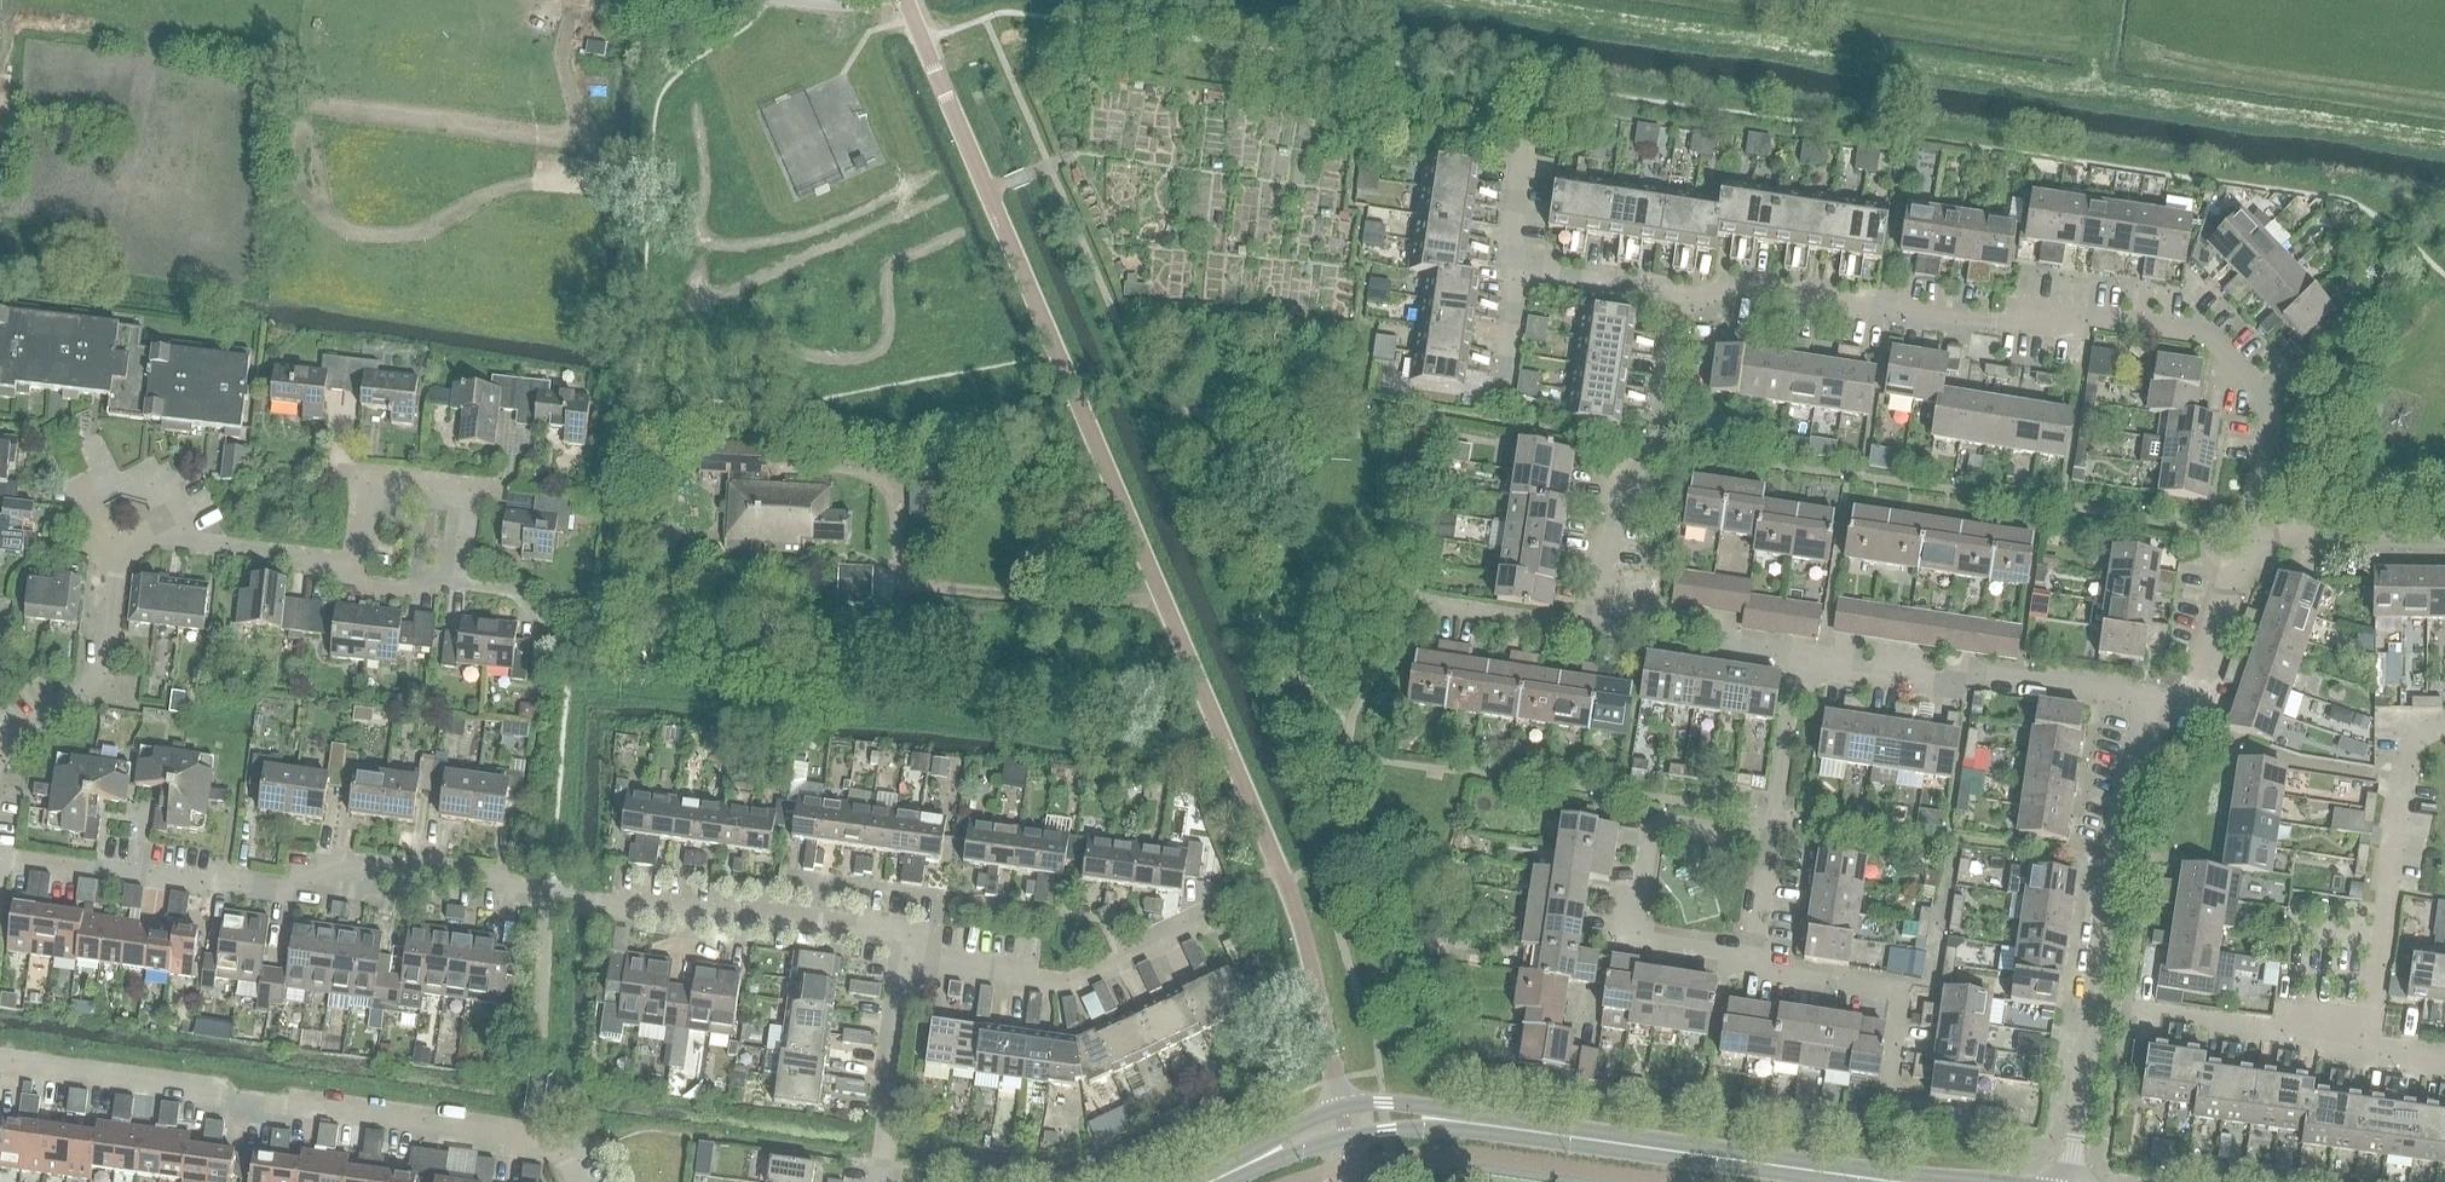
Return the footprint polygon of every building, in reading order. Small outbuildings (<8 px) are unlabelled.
[(604,58),(606,45),(587,42),(585,55),(604,58)] [(1657,128),(1635,125),(1632,145),(1654,149),(1657,128)] [(1713,136),(1691,133),(1688,154),(1710,157),(1713,136)] [(1746,134),(1743,154),(1766,157),(1769,137),(1746,134)] [(1822,145),(1800,142),(1797,163),(1819,166),(1822,145)] [(1878,153),(1856,150),(1853,172),(1875,175),(1878,153)] [(1416,213),(1470,221),(1478,167),(1425,159),(1416,213)] [(1358,167),(1354,189),(1375,192),(1378,170),(1358,167)] [(1078,170),(1070,172),(1074,183),(1081,181),(1078,170)] [(1603,237),(1611,184),(1555,175),(1547,228),(1603,237)] [(1717,236),(1771,245),(1779,191),(1722,183),(1719,200),(1722,200),(1717,236)] [(1667,192),(1611,184),(1603,237),(1659,245),(1667,192)] [(1496,196),(1497,188),(1482,185),(1481,194),(1496,196)] [(1771,245),(1826,253),(1834,200),(1779,191),(1771,245)] [(1667,192),(1659,245),(1714,254),(1717,236),(1722,200),(1719,200),(1667,192)] [(2038,263),(2049,265),(2059,200),(2032,196),(2025,241),(2041,243),(2038,263)] [(1494,209),(1495,201),(1480,199),(1479,207),(1494,209)] [(1826,253),(1880,261),(1888,208),(1834,200),(1826,253)] [(2064,247),(2078,249),(2085,204),(2059,200),(2049,265),(2061,267),(2064,247)] [(2089,271),(2101,273),(2111,208),(2085,204),(2078,249),(2092,251),(2089,271)] [(1913,275),(1925,277),(1934,212),(1908,208),(1901,253),(1916,255),(1913,275)] [(2136,212),(2111,208),(2101,273),(2112,274),(2115,255),(2130,257),(2136,212)] [(1939,259),(1953,261),(1960,216),(1934,212),(1925,277),(1936,279),(1939,259)] [(2162,216),(2136,212),(2130,257),(2144,259),(2141,279),(2152,280),(2162,216)] [(1425,270),(1462,275),(1470,221),(1416,213),(1408,270),(1425,273),(1425,270)] [(2219,235),(2223,231),(2207,215),(2191,259),(2194,261),(2208,247),(2208,246),(2219,235)] [(2217,256),(2227,266),(2259,235),(2240,215),(2219,235),(2208,246),(2208,247),(2194,261),(2202,269),(2217,256)] [(1986,220),(1960,216),(1953,261),(1968,263),(1965,283),(1976,285),(1986,220)] [(2182,265),(2183,260),(2189,220),(2162,216),(2152,280),(2164,282),(2167,262),(2182,265)] [(2013,224),(1986,220),(1976,285),(1988,286),(1991,267),(2006,269),(2013,224)] [(1359,246),(1360,246),(1380,249),(1383,226),(1363,223),(1359,246)] [(2230,299),(2277,253),(2259,235),(2227,266),(2236,276),(2222,290),(2230,299)] [(1570,254),(1572,239),(1564,238),(1562,253),(1570,254)] [(1488,250),(1489,242),(1474,240),(1472,248),(1488,250)] [(1583,256),(1586,241),(1577,240),(1575,255),(1583,256)] [(1737,262),(1739,247),(1731,245),(1728,261),(1737,262)] [(1624,263),(1627,247),(1618,246),(1616,261),(1624,263)] [(1750,264),(1752,249),(1744,247),(1742,263),(1750,264)] [(1638,265),(1640,249),(1632,248),(1630,263),(1638,265)] [(1486,264),(1487,256),(1472,253),(1470,261),(1486,264)] [(2295,272),(2277,253),(2230,299),(2238,307),(2253,293),(2263,304),(2295,272)] [(1679,271),(1682,256),(1674,254),(1671,270),(1679,271)] [(1791,270),(1793,255),(1785,254),(1783,269),(1791,270)] [(1693,273),(1695,258),(1687,256),(1685,272),(1693,273)] [(1804,272),(1807,257),(1799,256),(1796,271),(1804,272)] [(1846,278),(1848,263),(1840,262),(1837,277),(1846,278)] [(1859,280),(1861,265),(1853,264),(1851,279),(1859,280)] [(1417,326),(1470,334),(1479,278),(1462,275),(1425,270),(1425,273),(1417,326)] [(2281,322),(2313,291),(2295,272),(2263,304),(2273,314),(2258,328),(2266,336),(2281,322)] [(1368,280),(1365,302),(1386,305),(1389,283),(1368,280)] [(2330,309),(2313,291),(2281,322),(2298,341),(2292,346),(2304,360),(2348,317),(2335,304),(2330,309)] [(1497,308),(1498,299),(1483,297),(1481,305),(1497,308)] [(108,397),(114,345),(139,348),(141,329),(86,322),(87,315),(71,313),(70,321),(37,317),(38,309),(8,306),(7,313),(0,313),(0,398),(13,399),(14,394),(28,396),(29,388),(62,392),(61,399),(77,401),(78,394),(108,397)] [(1564,419),(1618,427),(1634,316),(1581,308),(1564,419)] [(1495,321),(1496,313),(1481,310),(1479,319),(1495,321)] [(1526,317),(1522,340),(1542,343),(1546,321),(1526,317)] [(1470,334),(1417,326),(1408,382),(1462,390),(1470,334)] [(1736,397),(1746,333),(1734,331),(1731,351),(1716,349),(1709,393),(1736,397)] [(1762,401),(1768,357),(1754,354),(1757,335),(1746,333),(1736,397),(1762,401)] [(1653,345),(1654,337),(1639,335),(1637,343),(1653,345)] [(1374,336),(1370,359),(1391,362),(1395,339),(1374,336)] [(1788,405),(1797,341),(1786,339),(1783,359),(1768,357),(1762,401),(1788,405)] [(1912,401),(1919,356),(1900,353),(1902,342),(1888,340),(1886,351),(1892,352),(1885,397),(1912,401)] [(1813,409),(1820,364),(1806,362),(1809,342),(1797,341),(1788,405),(1813,409)] [(169,351),(139,348),(114,345),(108,397),(106,416),(161,423),(160,430),(191,434),(191,426),(224,430),(224,437),(240,439),(250,353),(234,351),(233,359),(200,355),(200,348),(170,344),(169,351)] [(2136,344),(2131,350),(2129,353),(2139,361),(2146,352),(2136,344)] [(1839,413),(1849,349),(1837,347),(1834,367),(1820,364),(1813,409),(1839,413)] [(1651,358),(1652,350),(1637,348),(1635,356),(1651,358)] [(1912,401),(1937,405),(1939,394),(1940,394),(1944,372),(1957,374),(1961,351),(1946,348),(1944,360),(1919,356),(1912,401)] [(1866,417),(1870,394),(1873,372),(1858,370),(1861,350),(1849,349),(1839,413),(1866,417)] [(2091,350),(2088,365),(2099,367),(2101,351),(2091,350)] [(1488,362),(1490,354),(1474,352),(1473,360),(1488,362)] [(325,391),(343,392),(347,360),(323,358),(321,372),(274,367),(270,403),(303,407),(302,419),(322,421),(325,391)] [(2201,393),(2203,384),(2197,384),(2200,365),(2155,358),(2151,385),(2201,393)] [(378,364),(347,360),(343,392),(361,394),(360,409),(388,412),(388,415),(391,415),(390,424),(411,426),(417,378),(377,374),(378,364)] [(1486,375),(1488,367),(1472,365),(1471,373),(1486,375)] [(1987,379),(1995,380),(1997,368),(1984,366),(1983,373),(1987,379)] [(2010,378),(2011,370),(1997,368),(1995,380),(2005,382),(2010,378)] [(1517,372),(1514,394),(1534,397),(1538,375),(1517,372)] [(2047,388),(2049,376),(2035,374),(2034,381),(2038,387),(2047,388)] [(2061,386),(2062,379),(2063,379),(2049,376),(2047,388),(2056,390),(2061,386)] [(498,411),(516,413),(520,381),(492,378),(490,390),(452,385),(449,410),(461,411),(458,443),(494,447),(498,411)] [(550,384),(520,381),(516,413),(516,416),(535,418),(533,429),(564,432),(563,444),(584,447),(589,399),(548,394),(550,384)] [(2200,401),(2201,393),(2151,385),(2148,412),(2170,415),(2192,418),(2192,417),(2195,400),(2200,401)] [(2096,389),(2085,387),(2083,402),(2093,404),(2096,389)] [(1644,399),(1646,391),(1630,389),(1629,397),(1644,399)] [(1965,398),(1940,394),(1939,394),(1937,405),(1931,438),(1958,443),(1965,398)] [(1958,443),(1984,447),(1991,402),(1965,398),(1958,443)] [(1642,413),(1644,405),(1628,402),(1627,411),(1642,413)] [(2010,451),(2017,406),(1991,402),(1984,447),(2010,451)] [(2091,419),(2093,404),(2083,402),(2080,417),(2091,419)] [(2010,451),(2036,455),(2043,410),(2017,406),(2010,451)] [(2036,455),(2062,459),(2070,414),(2043,410),(2036,455)] [(2170,415),(2166,441),(2216,448),(2217,440),(2212,439),(2215,421),(2192,417),(2192,418),(2170,415)] [(1808,440),(1784,436),(1781,452),(1806,455),(1808,440)] [(4,503),(16,504),(18,485),(4,483),(6,468),(14,469),(17,439),(0,437),(0,502),(4,503)] [(2088,441),(2077,439),(2075,454),(2085,456),(2088,441)] [(2166,441),(2162,467),(2207,473),(2210,456),(2215,456),(2216,448),(2166,441)] [(831,480),(793,478),(783,478),(783,486),(768,486),(768,477),(769,447),(700,443),(699,466),(728,468),(724,549),(803,554),(804,543),(849,546),(851,515),(830,514),(831,480)] [(1459,444),(1456,461),(1468,463),(1471,446),(1459,444)] [(1515,472),(1567,480),(1571,453),(1519,445),(1515,472)] [(223,447),(220,468),(219,481),(243,484),(247,450),(223,447)] [(1868,467),(1901,473),(1905,453),(1872,447),(1868,467)] [(2083,471),(2085,456),(2075,454),(2073,469),(2083,471)] [(1443,462),(1439,484),(1455,487),(1459,465),(1443,462)] [(2205,491),(2207,473),(2162,467),(2159,494),(2208,501),(2210,492),(2205,491)] [(1512,498),(1564,505),(1567,480),(1515,472),(1512,498)] [(1683,528),(1720,533),(1727,485),(1691,480),(1683,528)] [(1761,505),(1763,491),(1727,485),(1720,533),(1755,539),(1756,539),(1761,505)] [(540,516),(505,512),(501,548),(522,550),(521,560),(551,564),(555,532),(567,534),(571,501),(542,498),(540,516)] [(1508,523),(1560,531),(1564,505),(1512,498),(1508,523)] [(16,504),(4,503),(0,502),(0,567),(3,567),(4,556),(21,558),(24,537),(21,536),(22,524),(31,525),(33,506),(16,504)] [(1753,553),(1790,559),(1797,511),(1761,505),(1756,539),(1755,539),(1753,553)] [(1826,564),(1833,516),(1797,511),(1790,559),(1826,564)] [(1881,565),(1888,517),(1851,511),(1844,559),(1881,565)] [(1454,518),(1432,515),(1428,536),(1451,539),(1454,518)] [(1881,565),(1917,570),(1924,522),(1888,517),(1881,565)] [(1952,576),(1960,528),(1924,522),(1917,570),(1952,576)] [(1504,549),(1556,557),(1560,531),(1508,523),(1504,549)] [(1952,576),(1988,581),(1995,533),(1960,528),(1952,576)] [(1988,581),(2025,587),(2032,539),(1995,533),(1988,581)] [(1500,575),(1552,583),(1556,557),(1504,549),(1500,575)] [(2175,575),(2173,575),(2155,572),(2158,557),(2113,550),(2109,577),(2173,586),(2175,575)] [(2059,559),(2042,556),(2040,565),(2057,568),(2059,559)] [(835,595),(870,596),(871,567),(837,565),(835,595)] [(2278,579),(2272,598),(2314,613),(2321,592),(2291,582),(2295,572),(2276,566),(2272,577),(2278,579)] [(2036,567),(2034,583),(2043,584),(2045,568),(2036,567)] [(24,618),(49,621),(54,576),(55,571),(46,570),(45,575),(29,573),(24,618)] [(2373,619),(2400,619),(2401,574),(2374,574),(2373,619)] [(2427,574),(2401,574),(2400,619),(2426,620),(2427,574)] [(2444,620),(2444,575),(2427,574),(2426,620),(2444,620)] [(1496,602),(1548,610),(1552,583),(1500,575),(1496,602)] [(54,576),(49,621),(74,624),(80,579),(54,576)] [(159,576),(158,580),(153,625),(178,628),(183,583),(167,581),(168,577),(159,576)] [(302,633),(306,602),(284,600),(286,581),(252,577),(250,593),(239,592),(235,626),(289,632),(302,633)] [(2105,603),(2150,609),(2152,595),(2172,598),(2173,586),(2109,577),(2105,603)] [(153,625),(158,580),(133,578),(128,623),(153,625)] [(183,583),(178,628),(203,631),(208,586),(183,583)] [(2043,584),(2034,583),(2033,590),(2049,593),(2050,585),(2043,584)] [(1673,600),(1691,602),(1693,587),(1675,585),(1673,600)] [(1451,595),(1461,597),(1462,590),(1453,588),(1451,595)] [(1742,625),(1761,627),(1763,612),(1745,610),(1747,595),(1729,593),(1726,608),(1744,610),(1742,625)] [(2304,643),(2314,613),(2272,598),(2265,617),(2246,611),(2242,622),(2304,643)] [(330,658),(365,662),(370,610),(336,606),(334,619),(320,618),(322,604),(306,602),(302,633),(332,637),(330,658)] [(2167,627),(2166,626),(2148,624),(2150,609),(2105,603),(2101,628),(2166,638),(2167,627)] [(401,613),(370,610),(365,662),(396,666),(399,639),(412,641),(411,648),(431,650),(435,617),(415,615),(414,626),(400,625),(401,613)] [(1870,634),(1872,619),(1854,616),(1852,631),(1870,634)] [(1815,635),(1817,621),(1798,618),(1796,633),(1815,635)] [(1891,622),(1872,619),(1870,634),(1888,637),(1891,622)] [(456,664),(484,667),(489,623),(461,620),(459,635),(444,633),(440,668),(456,670),(456,664)] [(2296,667),(2304,643),(2242,622),(2239,633),(2258,639),(2253,653),(2296,667)] [(489,623),(484,667),(511,670),(510,681),(525,683),(530,643),(515,641),(516,626),(489,623)] [(1942,645),(1944,630),(1926,627),(1924,642),(1942,645)] [(2166,638),(2101,628),(2097,655),(2142,662),(2144,647),(2164,650),(2166,638)] [(1962,632),(1944,630),(1942,645),(1960,648),(1962,632)] [(289,632),(288,640),(301,641),(302,633),(289,632)] [(1995,653),(2014,656),(2016,640),(1998,638),(1995,653)] [(1408,704),(1444,709),(1454,645),(1438,642),(1435,659),(1415,656),(1408,704)] [(1444,709),(1480,715),(1487,667),(1467,664),(1470,647),(1454,645),(1444,709)] [(1480,715),(1516,720),(1525,655),(1509,653),(1507,670),(1487,667),(1480,715)] [(2226,671),(2288,692),(2296,667),(2253,653),(2248,666),(2230,660),(2226,671)] [(2401,686),(2401,654),(2384,654),(2384,686),(2401,686)] [(1516,720),(1551,726),(1559,678),(1539,675),(1541,658),(1525,655),(1516,720)] [(1667,706),(1674,661),(1647,657),(1640,702),(1667,706)] [(1699,665),(1674,661),(1667,706),(1693,710),(1699,665)] [(1551,726),(1587,731),(1597,666),(1581,664),(1579,681),(1559,678),(1551,726)] [(1719,713),(1725,669),(1699,665),(1693,710),(1719,713)] [(1613,669),(1597,666),(1587,731),(1624,736),(1631,688),(1611,685),(1613,669)] [(1751,673),(1725,669),(1719,713),(1744,717),(1751,673)] [(2279,717),(2288,692),(2226,671),(2222,682),(2241,689),(2236,702),(2279,717)] [(1771,721),(1778,677),(1751,673),(1744,717),(1771,721)] [(171,692),(169,713),(182,715),(185,693),(171,692)] [(1973,694),(1970,709),(1981,711),(1983,695),(1973,694)] [(1845,764),(1854,700),(1843,698),(1840,718),(1825,715),(1818,760),(1845,764)] [(2373,709),(2389,709),(2389,698),(2373,698),(2373,709)] [(2426,710),(2426,699),(2410,699),(2410,709),(2426,710)] [(2426,710),(2441,710),(2441,699),(2426,699),(2426,710)] [(1871,768),(1877,723),(1863,721),(1866,701),(1854,700),(1845,764),(1871,768)] [(2033,729),(2083,736),(2084,728),(2079,727),(2082,709),(2037,702),(2033,729)] [(2228,728),(2248,735),(2271,742),(2279,717),(2236,702),(2232,716),(2213,710),(2209,721),(2228,728)] [(520,704),(518,719),(534,721),(536,706),(520,704)] [(1896,772),(1906,707),(1895,706),(1892,725),(1877,723),(1871,768),(1896,772)] [(1922,776),(1929,731),(1915,729),(1918,709),(1906,707),(1896,772),(1922,776)] [(1955,735),(1958,715),(1947,713),(1944,733),(1929,731),(1922,776),(1949,780),(1956,735),(1955,735)] [(2355,716),(2352,725),(2367,730),(2370,721),(2355,716)] [(445,717),(442,734),(463,738),(465,720),(445,717)] [(662,728),(659,743),(682,746),(685,731),(662,728)] [(2029,755),(2074,761),(2077,744),(2082,745),(2083,736),(2033,729),(2029,755)] [(1978,732),(1967,730),(1965,745),(1975,747),(1978,732)] [(712,737),(711,746),(728,748),(729,739),(712,737)] [(167,827),(178,829),(203,832),(208,801),(227,804),(229,793),(209,790),(214,759),(183,755),(184,745),(173,743),(171,753),(140,749),(135,786),(162,790),(159,809),(155,808),(152,831),(166,833),(167,827)] [(2356,743),(2352,756),(2363,760),(2367,747),(2356,743)] [(326,787),(339,789),(344,753),(345,753),(346,747),(332,745),(327,778),(296,773),(290,816),(321,821),(326,787)] [(1975,747),(1965,745),(1962,760),(1973,762),(1975,747)] [(83,841),(96,843),(100,820),(96,819),(98,800),(125,804),(130,767),(99,763),(101,753),(90,752),(88,761),(58,757),(53,788),(34,785),(33,796),(52,799),(47,829),(84,835),(83,841)] [(349,815),(380,819),(387,776),(356,772),(358,755),(345,753),(344,753),(339,789),(353,791),(349,815)] [(877,766),(879,754),(870,753),(869,765),(877,766)] [(805,763),(806,756),(797,755),(796,763),(805,763)] [(927,757),(912,755),(910,772),(925,774),(927,757)] [(2025,781),(2075,789),(2076,780),(2071,779),(2074,761),(2029,755),(2025,781)] [(259,812),(290,816),(296,773),(278,771),(279,760),(253,756),(249,786),(263,788),(259,812)] [(933,759),(931,776),(946,778),(948,761),(933,759)] [(416,790),(429,792),(434,762),(420,760),(419,771),(388,767),(387,776),(380,819),(412,824),(416,790)] [(1004,760),(1000,786),(1022,790),(1026,769),(1017,767),(1018,762),(1004,760)] [(1631,771),(1646,773),(1647,762),(1632,760),(1631,771)] [(1962,760),(1961,770),(1986,774),(1987,764),(1973,762),(1962,760)] [(439,818),(471,822),(477,779),(446,775),(448,764),(434,762),(429,792),(443,794),(439,818)] [(2235,790),(2280,796),(2284,770),(2239,763),(2235,790)] [(1682,778),(1684,768),(1669,765),(1667,776),(1682,778)] [(1619,784),(1621,768),(1610,767),(1608,783),(1619,784)] [(1699,770),(1684,768),(1682,778),(1697,781),(1699,770)] [(477,779),(471,822),(502,827),(505,803),(519,805),(523,775),(509,773),(507,784),(477,779)] [(1719,784),(1734,786),(1736,775),(1721,773),(1719,784)] [(1734,786),(1749,788),(1750,788),(1751,778),(1736,775),(1734,786)] [(626,781),(615,779),(610,816),(622,817),(626,781)] [(2074,796),(2075,789),(2025,781),(2021,807),(2066,814),(2069,796),(2074,796)] [(1970,783),(1959,782),(1957,797),(1968,798),(1970,783)] [(2235,790),(2231,816),(2276,822),(2280,796),(2235,790)] [(644,848),(646,838),(652,796),(627,793),(621,834),(635,836),(634,846),(630,845),(627,864),(642,866),(643,861),(644,848)] [(2374,811),(2376,796),(2366,794),(2363,809),(2374,811)] [(744,851),(750,810),(752,798),(727,795),(726,806),(719,848),(744,851)] [(656,839),(671,841),(677,800),(652,796),(646,838),(656,839)] [(776,818),(794,820),(797,798),(786,796),(786,801),(776,800),(774,813),(777,813),(776,818)] [(1968,798),(1957,797),(1955,812),(1965,814),(1968,798)] [(815,853),(817,843),(823,802),(797,798),(791,840),(808,842),(804,870),(812,872),(813,866),(815,853)] [(671,841),(695,845),(701,803),(677,800),(671,841)] [(817,843),(841,846),(847,805),(823,802),(817,843)] [(726,806),(701,803),(695,845),(719,848),(726,806)] [(841,846),(866,850),(871,808),(847,805),(841,846)] [(1857,807),(1855,816),(1864,818),(1865,808),(1857,807)] [(1905,825),(1907,809),(1893,807),(1891,823),(1905,825)] [(2063,831),(2066,814),(2021,807),(2017,833),(2067,841),(2069,832),(2063,831)] [(896,812),(871,808),(866,850),(890,853),(896,812)] [(2374,811),(2363,809),(2361,825),(2372,826),(2374,811)] [(775,813),(750,810),(744,851),(769,855),(775,813)] [(890,853),(914,857),(920,815),(896,812),(890,853)] [(946,819),(920,815),(914,857),(940,860),(946,819)] [(2231,816),(2227,841),(2272,848),(2276,822),(2231,816)] [(1563,820),(1559,847),(1611,855),(1615,828),(1563,820)] [(962,863),(988,867),(994,826),(968,822),(962,863)] [(1018,829),(994,826),(988,867),(986,876),(978,875),(977,887),(986,888),(985,894),(997,895),(999,880),(997,880),(998,869),(1012,871),(1018,829)] [(1012,871),(1037,874),(1043,832),(1018,829),(1012,871)] [(1064,861),(1074,862),(1077,839),(1068,837),(1068,836),(1043,832),(1037,874),(1035,884),(1028,883),(1026,895),(1034,896),(1033,903),(1045,905),(1047,886),(1045,886),(1047,875),(1062,877),(1064,861)] [(655,850),(656,839),(646,838),(644,848),(643,861),(642,866),(654,868),(656,850),(655,850)] [(1087,839),(1087,840),(1077,839),(1074,862),(1083,863),(1081,880),(1106,884),(1112,842),(1087,839)] [(2268,875),(2272,848),(2227,841),(2223,868),(2268,875)] [(1131,887),(1137,845),(1112,842),(1106,884),(1131,887)] [(1197,878),(1202,846),(1187,844),(1186,852),(1161,849),(1155,891),(1181,894),(1183,876),(1197,878)] [(1131,887),(1155,891),(1161,849),(1137,845),(1131,887)] [(2369,848),(2367,847),(2358,846),(2356,861),(2366,863),(2369,848)] [(1607,881),(1611,855),(1559,847),(1555,872),(1555,873),(1587,878),(1607,881)] [(683,866),(692,868),(694,854),(685,853),(683,866)] [(824,854),(815,853),(813,866),(822,867),(824,854)] [(702,856),(694,854),(692,868),(701,869),(702,856)] [(1810,881),(1859,889),(1864,862),(1819,855),(1816,873),(1811,873),(1810,881)] [(862,873),(864,860),(855,858),(853,872),(862,873)] [(732,873),(741,875),(742,861),(734,860),(732,873)] [(862,873),(871,874),(873,861),(864,860),(862,873)] [(1959,860),(1956,875),(1967,877),(1969,861),(1959,860)] [(2366,863),(2356,861),(2353,876),(2364,878),(2366,863)] [(2241,877),(2227,875),(2182,868),(2180,884),(2160,881),(2158,892),(2237,904),(2241,877)] [(1466,885),(1467,872),(1445,869),(1443,882),(1466,885)] [(1534,869),(1530,896),(1583,904),(1587,878),(1555,873),(1555,872),(1534,869)] [(2070,904),(2074,877),(2029,870),(2025,897),(2070,904)] [(1936,873),(1926,872),(1923,887),(1934,889),(1936,873)] [(6,952),(30,955),(37,909),(36,909),(38,898),(47,899),(50,876),(32,873),(29,897),(25,896),(23,907),(13,906),(6,952)] [(84,904),(87,881),(78,880),(75,903),(84,904)] [(93,905),(96,882),(87,881),(84,904),(93,905)] [(1811,908),(1855,915),(1859,889),(1810,881),(1808,889),(1813,890),(1811,908)] [(2361,901),(2363,885),(2350,883),(2348,899),(2361,901)] [(130,910),(134,887),(125,886),(121,909),(130,910)] [(139,912),(143,889),(134,887),(130,910),(139,912)] [(2234,929),(2237,904),(2158,892),(2157,904),(2176,907),(2174,921),(2219,928),(2219,927),(2234,929)] [(176,917),(179,894),(170,893),(167,916),(176,917)] [(189,895),(179,894),(176,917),(185,918),(189,895)] [(1103,907),(1112,908),(1114,895),(1105,894),(1103,907)] [(1579,929),(1583,904),(1530,896),(1527,922),(1579,929)] [(1961,913),(1964,898),(1953,897),(1951,912),(1961,913)] [(2070,904),(2025,897),(2021,923),(2066,930),(2070,904)] [(1152,914),(1154,901),(1145,900),(1143,913),(1152,914)] [(1162,902),(1154,901),(1152,914),(1161,915),(1162,902)] [(2444,918),(2444,904),(2436,902),(2433,923),(2444,925),(2444,918)] [(339,918),(341,905),(332,904),(330,917),(339,918)] [(350,906),(341,905),(339,918),(338,922),(347,923),(350,906)] [(454,921),(456,908),(447,907),(445,920),(454,921)] [(463,922),(465,909),(456,908),(454,921),(463,922)] [(1802,932),(1852,940),(1855,915),(1811,908),(1808,925),(1803,924),(1802,932)] [(1928,925),(1930,910),(1920,908),(1917,924),(1928,925)] [(60,912),(37,909),(30,955),(53,959),(60,912)] [(130,910),(129,922),(138,923),(139,912),(130,910)] [(53,959),(76,962),(83,916),(60,912),(53,959)] [(214,980),(236,983),(246,915),(224,912),(217,956),(203,954),(198,991),(212,993),(214,980)] [(1961,913),(1951,912),(1948,927),(1959,929),(1961,913)] [(269,918),(246,915),(236,983),(259,986),(256,1003),(269,1005),(274,968),(262,967),(269,918)] [(76,962),(99,965),(106,919),(83,916),(76,962)] [(99,965),(122,968),(129,922),(106,919),(99,965)] [(2215,954),(2219,928),(2174,921),(2172,935),(2152,932),(2150,944),(2170,947),(2215,954)] [(122,968),(145,972),(152,925),(138,923),(129,922),(122,968)] [(284,989),(306,993),(316,925),(294,922),(287,970),(274,968),(269,1005),(281,1007),(284,989)] [(1523,948),(1543,951),(1576,955),(1576,954),(1579,929),(1527,922),(1523,948)] [(1904,922),(1902,937),(1915,939),(1926,941),(1928,925),(1917,924),(1904,922)] [(2066,930),(2021,923),(2017,949),(2062,955),(2066,930)] [(2268,933),(2279,934),(2281,925),(2269,923),(2268,933)] [(420,995),(421,996),(431,928),(409,924),(401,976),(389,974),(383,1013),(395,1015),(396,1007),(418,1010),(420,995)] [(145,972),(168,975),(175,928),(152,925),(145,972)] [(306,993),(328,996),(338,928),(316,925),(306,993)] [(198,932),(175,928),(168,975),(198,979),(200,966),(194,965),(198,932)] [(328,996),(348,999),(350,999),(359,931),(338,928),(328,996)] [(431,928),(421,996),(443,999),(453,931),(431,928)] [(389,974),(376,972),(382,934),(359,931),(350,999),(348,999),(347,1008),(383,1013),(389,974)] [(474,934),(453,931),(443,999),(465,1002),(474,934)] [(1847,967),(1852,940),(1802,932),(1800,940),(1805,941),(1803,960),(1847,967)] [(497,937),(475,934),(465,1002),(487,1005),(502,1007),(509,958),(494,956),(497,937)] [(1199,954),(1192,940),(1180,946),(1187,960),(1199,954)] [(727,943),(724,964),(750,967),(753,947),(727,943)] [(1426,945),(1425,960),(1440,962),(1442,947),(1426,945)] [(2211,978),(2215,954),(2170,947),(2167,971),(2158,970),(2156,988),(2182,992),(2215,997),(2218,979),(2211,978)] [(2444,1006),(2444,951),(2413,947),(2406,1000),(2444,1006)] [(1953,965),(1956,950),(1945,948),(1943,963),(1953,965)] [(2062,955),(2017,949),(2013,974),(2058,981),(2062,955)] [(1566,980),(1566,981),(1592,985),(1596,957),(1576,954),(1576,955),(1543,951),(1539,976),(1539,977),(1566,980)] [(1922,978),(1925,955),(1905,952),(1901,976),(1922,978)] [(624,1023),(639,1026),(649,958),(626,955),(610,953),(609,956),(604,996),(620,998),(617,1022),(601,1020),(599,1032),(622,1036),(624,1023)] [(1199,954),(1187,960),(1193,974),(1205,968),(1199,954)] [(794,955),(790,980),(835,986),(839,961),(794,955)] [(663,1045),(672,1046),(679,999),(666,997),(671,961),(649,958),(639,1026),(662,1029),(662,1031),(665,1032),(663,1045)] [(1627,1026),(1636,972),(1638,963),(1622,960),(1621,961),(1610,959),(1602,1012),(1600,1028),(1625,1034),(1627,1026)] [(1154,975),(1148,961),(1136,967),(1142,981),(1154,975)] [(1943,963),(1941,977),(1941,979),(1951,980),(1953,965),(1943,963)] [(690,1000),(679,999),(672,1046),(681,1047),(681,1044),(707,1047),(708,1035),(718,967),(696,964),(690,1000)] [(741,971),(718,967),(708,1035),(731,1038),(741,971)] [(1204,981),(1223,1022),(1247,1011),(1227,970),(1204,981)] [(1627,1026),(1653,1029),(1661,976),(1636,972),(1627,1026)] [(1513,1010),(1526,1012),(1561,1017),(1566,981),(1566,980),(1539,977),(1539,976),(1519,973),(1513,1010)] [(2058,981),(2013,974),(2009,1001),(2054,1008),(2058,981)] [(1154,975),(1142,981),(1148,994),(1160,989),(1154,975)] [(1653,1029),(1679,1033),(1687,980),(1661,976),(1653,1029)] [(832,1011),(835,986),(790,980),(787,1005),(832,1011)] [(1714,984),(1687,980),(1679,1033),(1706,1037),(1714,984)] [(1204,981),(1182,992),(1201,1033),(1223,1022),(1204,981)] [(848,995),(863,997),(865,984),(850,982),(848,995)] [(949,982),(947,998),(960,1000),(962,984),(949,982)] [(1109,996),(1103,982),(1091,987),(1097,1001),(1109,996)] [(880,986),(865,984),(863,997),(878,999),(880,986)] [(991,1004),(993,989),(980,987),(978,1002),(991,1004)] [(2182,992),(2156,988),(2155,996),(2154,1001),(2180,1005),(2181,1000),(2182,992)] [(1159,1002),(1179,1043),(1201,1033),(1182,992),(1159,1002)] [(1922,1004),(1921,1015),(1985,1025),(1989,998),(1945,992),(1942,1007),(1922,1004)] [(0,1002),(0,1009),(15,1011),(17,996),(1,994),(0,1002)] [(1040,1011),(1042,996),(1029,994),(1027,1009),(1040,1011)] [(43,997),(31,995),(29,1003),(41,1005),(43,997)] [(1109,996),(1097,1001),(1104,1015),(1116,1010),(1109,996)] [(1076,1013),(1074,998),(1061,1000),(1063,1015),(1076,1013)] [(989,1019),(991,1004),(978,1002),(976,1017),(989,1019)] [(1159,1002),(1137,1013),(1156,1054),(1179,1043),(1159,1002)] [(255,1012),(268,1014),(269,1005),(256,1003),(255,1012)] [(1720,1056),(1746,1060),(1754,1008),(1727,1004),(1720,1056)] [(787,1005),(784,1029),(828,1035),(832,1011),(787,1005)] [(1746,1060),(1772,1064),(1780,1011),(1754,1008),(1746,1060)] [(2052,1021),(2054,1009),(2042,1008),(2041,1019),(2052,1021)] [(1038,1026),(1040,1011),(1027,1009),(1025,1024),(1038,1026)] [(2428,1026),(2430,1010),(2422,1009),(2420,1025),(2428,1026)] [(1772,1064),(1798,1068),(1806,1015),(1780,1011),(1772,1064)] [(2442,1028),(2444,1012),(2436,1011),(2434,1027),(2442,1028)] [(1518,1064),(1557,1070),(1566,1071),(1571,1034),(1559,1032),(1561,1017),(1526,1012),(1518,1064)] [(1076,1013),(1063,1015),(1065,1030),(1079,1028),(1076,1013)] [(1156,1054),(1137,1013),(1115,1023),(1134,1064),(1156,1054)] [(1798,1068),(1824,1072),(1831,1019),(1806,1015),(1798,1068)] [(1937,1044),(1981,1051),(1985,1025),(1921,1015),(1919,1027),(1939,1030),(1937,1044)] [(1824,1072),(1850,1076),(1858,1023),(1831,1019),(1824,1072)] [(925,1067),(950,1071),(956,1026),(931,1022),(925,1067)] [(1115,1023),(1092,1034),(1112,1075),(1134,1064),(1115,1023)] [(1884,1027),(1858,1023),(1850,1076),(1877,1080),(1884,1027)] [(2174,1042),(2176,1026),(2168,1025),(2166,1041),(2174,1042)] [(950,1071),(975,1074),(981,1029),(956,1026),(950,1071)] [(2187,1044),(2190,1028),(2181,1027),(2179,1042),(2187,1044)] [(825,1060),(828,1035),(784,1029),(780,1053),(825,1060)] [(975,1074),(999,1078),(1005,1033),(981,1029),(975,1074)] [(856,1046),(858,1033),(843,1031),(841,1044),(856,1046)] [(856,1046),(872,1048),(873,1035),(858,1033),(856,1046)] [(999,1078),(1024,1081),(1030,1036),(1005,1033),(999,1078)] [(2046,1059),(2049,1035),(2034,1033),(2031,1057),(2046,1059)] [(1092,1034),(1074,1042),(1080,1081),(1086,1080),(1088,1086),(1112,1075),(1092,1034)] [(1024,1081),(1048,1084),(1054,1039),(1030,1036),(1024,1081)] [(1080,1081),(1074,1042),(1054,1039),(1048,1084),(1074,1088),(1075,1082),(1080,1081)] [(736,1057),(737,1044),(729,1043),(727,1056),(736,1057)] [(1915,1055),(1913,1067),(1977,1077),(1992,1079),(1996,1053),(1981,1051),(1937,1044),(1934,1058),(1915,1055)] [(2227,1061),(2229,1046),(2221,1044),(2219,1060),(2227,1061)] [(381,1045),(379,1058),(392,1060),(393,1054),(387,1046),(381,1045)] [(2168,1102),(2194,1106),(2192,1117),(2302,1133),(2300,1144),(2444,1164),(2444,1110),(2311,1091),(2313,1080),(2203,1064),(2205,1053),(2147,1045),(2140,1098),(2168,1102)] [(2241,1063),(2243,1047),(2235,1046),(2232,1062),(2241,1063)] [(411,1065),(428,1068),(431,1050),(414,1048),(411,1065)] [(1581,1049),(1576,1080),(1592,1083),(1597,1051),(1581,1049)] [(2282,1069),(2285,1053),(2276,1052),(2274,1067),(2282,1069)] [(780,1053),(777,1078),(822,1084),(825,1060),(780,1053)] [(2296,1070),(2298,1055),(2290,1054),(2288,1069),(2296,1070)] [(487,1058),(486,1068),(500,1069),(501,1059),(487,1058)] [(2042,1086),(2046,1061),(2031,1059),(2027,1083),(2042,1086)] [(1973,1104),(1977,1077),(1913,1067),(1911,1079),(1931,1082),(1929,1097),(1973,1104)] [(2336,1088),(2338,1072),(2330,1071),(2327,1087),(2336,1088)] [(734,1072),(731,1088),(744,1090),(746,1074),(734,1072)] [(2349,1090),(2351,1074),(2343,1073),(2341,1089),(2349,1090)] [(1644,1081),(1620,1077),(1618,1095),(1642,1098),(1644,1081)] [(818,1110),(822,1084),(777,1078),(773,1103),(818,1110)] [(850,1095),(851,1082),(836,1079),(834,1093),(850,1095)] [(2390,1095),(2392,1080),(2384,1079),(2382,1094),(2390,1095)] [(2404,1097),(2406,1082),(2398,1081),(2395,1096),(2404,1097)] [(850,1095),(865,1097),(867,1084),(851,1082),(850,1095)] [(1592,1092),(1617,1096),(1618,1085),(1594,1082),(1592,1092)] [(30,1098),(32,1085),(23,1084),(21,1096),(30,1098)] [(2444,1101),(2444,1087),(2439,1087),(2437,1102),(2444,1103),(2444,1101)] [(74,1114),(78,1092),(69,1091),(66,1113),(74,1114)] [(83,1116),(86,1094),(78,1092),(74,1114),(83,1116)] [(1687,1104),(1702,1107),(1704,1097),(1689,1094),(1687,1104)] [(27,1119),(30,1098),(21,1096),(18,1118),(27,1119)] [(1158,1114),(1149,1096),(1140,1101),(1148,1118),(1158,1114)] [(36,1120),(39,1099),(30,1098),(27,1119),(36,1120)] [(121,1121),(123,1099),(114,1098),(112,1120),(121,1121)] [(1716,1100),(1705,1098),(1703,1108),(1714,1110),(1716,1100)] [(129,1122),(132,1100),(123,1099),(121,1121),(129,1122)] [(1758,1104),(1744,1102),(1742,1115),(1757,1116),(1758,1104)] [(1768,1102),(1766,1119),(1787,1122),(1790,1105),(1783,1104),(1781,1115),(1773,1114),(1775,1103),(1768,1102)] [(166,1128),(169,1105),(161,1104),(157,1127),(166,1128)] [(174,1130),(178,1106),(169,1105),(166,1128),(174,1130)] [(1976,1107),(1974,1121),(2003,1125),(2005,1111),(1976,1107)] [(1817,1125),(1840,1128),(1841,1118),(1818,1115),(1817,1125)] [(1088,1125),(1097,1145),(1107,1140),(1098,1120),(1088,1125)] [(20,1171),(26,1124),(3,1121),(0,1141),(0,1168),(20,1171)] [(205,1122),(201,1149),(211,1151),(214,1123),(205,1122)] [(91,1169),(114,1173),(120,1126),(96,1123),(95,1134),(91,1169)] [(214,1123),(211,1151),(219,1152),(223,1125),(214,1123)] [(43,1174),(49,1127),(26,1124),(20,1171),(43,1174)] [(136,1176),(143,1129),(120,1126),(114,1173),(136,1176)] [(325,1150),(328,1127),(319,1126),(316,1149),(325,1150)] [(43,1174),(66,1178),(72,1131),(49,1127),(43,1174)] [(334,1152),(337,1128),(328,1127),(325,1150),(334,1152)] [(136,1176),(160,1179),(166,1132),(143,1129),(136,1176)] [(95,1134),(72,1131),(66,1178),(90,1181),(91,1169),(95,1134)] [(277,1156),(280,1132),(271,1131),(268,1155),(277,1156)] [(166,1132),(160,1179),(181,1181),(183,1181),(187,1147),(188,1147),(190,1136),(166,1132)] [(280,1132),(277,1156),(286,1157),(289,1134),(280,1132)] [(371,1157),(374,1133),(365,1132),(362,1155),(371,1157)] [(380,1158),(383,1134),(374,1133),(371,1157),(380,1158)] [(1043,1143),(1056,1144),(1057,1134),(1044,1133),(1043,1143)] [(2218,1136),(2215,1159),(2226,1161),(2230,1137),(2218,1136)] [(2149,1161),(2160,1163),(2163,1142),(2152,1140),(2149,1161)] [(2174,1144),(2163,1142),(2160,1163),(2171,1164),(2174,1144)] [(211,1151),(201,1149),(188,1147),(187,1147),(183,1181),(206,1181),(211,1151)] [(211,1151),(206,1181),(230,1181),(234,1154),(219,1152),(211,1151)] [(299,1163),(300,1163),(297,1181),(321,1181),(325,1155),(301,1151),(299,1163)] [(448,1176),(445,1171),(447,1155),(439,1153),(435,1181),(448,1181),(448,1176)] [(346,1169),(347,1169),(348,1158),(325,1155),(321,1181),(344,1181),(346,1169)] [(277,1160),(253,1157),(250,1181),(274,1181),(277,1160)] [(2201,1179),(2213,1180),(2215,1159),(2204,1158),(2201,1179)] [(2226,1161),(2215,1159),(2213,1180),(2224,1181),(2226,1161)] [(277,1160),(274,1181),(297,1181),(300,1163),(299,1163),(277,1160)] [(485,1161),(476,1160),(473,1181),(482,1181),(485,1161)] [(766,1181),(812,1181),(814,1166),(769,1160),(766,1181)] [(494,1162),(485,1161),(482,1181),(492,1181),(494,1162)] [(696,1162),(694,1175),(709,1177),(711,1164),(696,1162)] [(2244,1181),(2257,1181),(2259,1167),(2247,1165),(2244,1181)] [(2271,1167),(2260,1165),(2259,1167),(2257,1181),(2269,1181),(2271,1167)] [(530,1167),(522,1166),(520,1181),(528,1181),(530,1167)] [(539,1168),(530,1167),(528,1181),(537,1181),(539,1168)] [(2271,1167),(2269,1181),(2281,1181),(2283,1169),(2271,1167)] [(347,1169),(346,1169),(344,1181),(368,1181),(369,1173),(347,1169)] [(392,1176),(369,1173),(368,1181),(391,1181),(392,1176)] [(2325,1174),(2314,1173),(2313,1181),(2324,1181),(2325,1174)]
